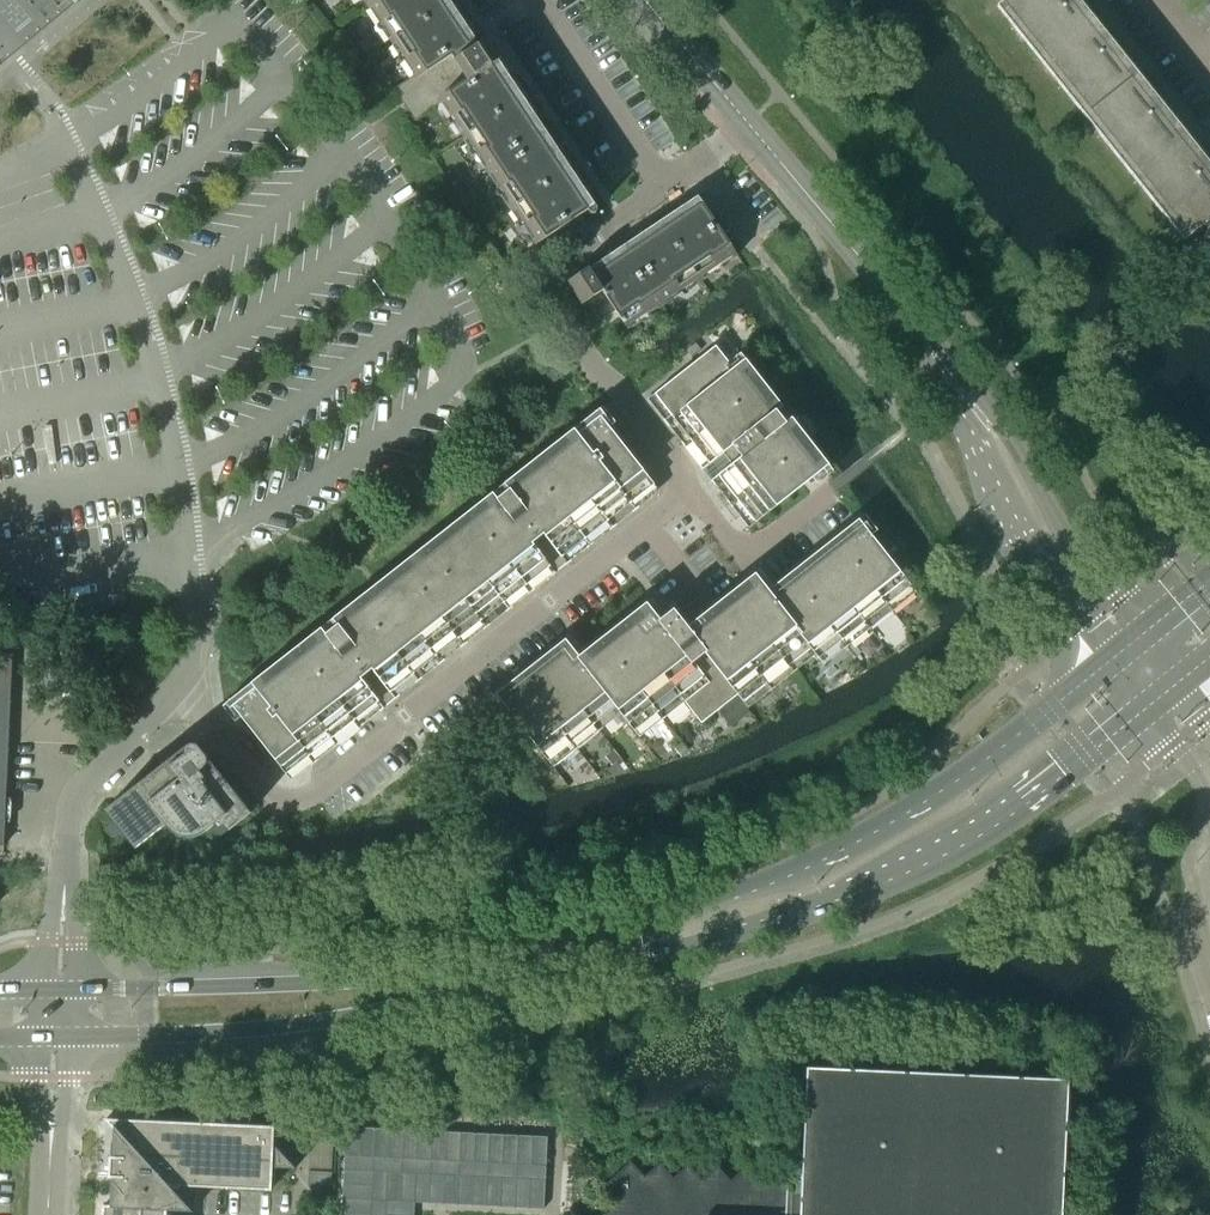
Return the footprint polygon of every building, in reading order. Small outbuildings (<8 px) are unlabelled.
[(471,135),(491,166),(485,169),(489,175),(495,171),(515,201),(509,205),(513,211),(519,207),(539,237),(533,241),(536,245),(595,206),(582,186),(587,183),(564,148),(559,151),(534,115),(539,111),(516,76),(511,79),(499,61),(486,40),(479,45),(463,20),(468,17),(456,0),(372,0),(366,4),(370,9),(376,5),(396,36),(390,40),(394,45),(400,41),(420,71),(394,89),(415,121),(447,99),(467,130),(461,134),(465,139),(471,135)] [(996,6),(1183,240),(1190,235),(1193,239),(1196,257),(1209,262),(1209,165),(1078,0),(1004,0),(996,6)] [(602,291),(615,311),(627,329),(631,326),(627,320),(658,300),(662,306),(667,302),(663,296),(693,276),(697,282),(703,278),(699,272),(729,252),(733,258),(737,255),(698,196),(678,209),(675,204),(640,228),(643,232),(607,257),(603,252),(585,265),(587,269),(568,282),(583,304),(588,301),(602,291)] [(601,320),(615,311),(602,291),(588,301),(601,320)] [(747,525),(749,527),(823,469),(786,422),(785,422),(776,411),(777,410),(740,363),(733,368),(716,345),(648,399),(650,401),(652,399),(704,465),(701,467),(713,482),(716,480),(750,523),(747,525)] [(325,634),(233,706),(286,773),(288,772),(287,770),(375,700),(379,706),(395,694),(390,687),(546,565),(551,571),(566,559),(562,553),(650,483),(652,485),(654,484),(600,416),(497,498),(450,535),(384,587),(325,634)] [(759,578),(691,632),(673,609),(660,620),(650,607),(582,661),(569,644),(499,699),(553,766),(555,765),(553,762),(618,711),(639,737),(641,735),(639,733),(682,699),(701,723),(738,694),(748,707),(772,688),(771,686),(813,652),(823,664),(825,663),(823,660),(912,591),(913,593),(915,591),(862,524),(772,595),(759,578)] [(4,846),(13,653),(0,652),(0,846),(4,846)] [(188,744),(105,810),(114,822),(110,826),(109,827),(108,828),(108,829),(107,830),(107,831),(107,833),(108,834),(109,835),(110,836),(111,837),(112,837),(113,837),(115,837),(116,837),(117,836),(122,832),(135,849),(165,825),(169,829),(170,831),(174,834),(178,836),(182,837),(186,838),(191,838),(193,837),(197,836),(201,834),(205,832),(215,824),(214,825),(213,825),(213,826),(212,828),(212,829),(212,830),(213,832),(213,833),(214,834),(216,835),(217,835),(219,836),(220,835),(221,835),(223,834),(251,812),(198,745),(197,744),(196,744),(195,743),(193,743),(192,743),(191,743),(190,743),(188,744)] [(1064,1160),(1076,1160),(1077,1139),(1065,1138),(1068,1080),(807,1068),(802,1183),(787,1183),(787,1182),(761,1181),(761,1182),(759,1181),(746,1166),(731,1180),(717,1165),(702,1178),(688,1163),(673,1177),(660,1162),(645,1176),(631,1161),(600,1189),(614,1204),(602,1214),(1062,1214),(1064,1160)] [(115,1157),(110,1156),(109,1177),(114,1177),(113,1205),(104,1205),(103,1214),(167,1214),(167,1210),(193,1211),(169,1185),(271,1190),(273,1167),(296,1168),(274,1144),(274,1126),(105,1119),(117,1131),(121,1135),(116,1140),(115,1157)] [(573,1142),(583,1133),(586,1130),(580,1123),(566,1135),(573,1142)] [(342,1214),(414,1214),(415,1202),(544,1209),(548,1136),(346,1126),(342,1214)] [(331,1172),(309,1171),(309,1183),(331,1184),(331,1172)]
